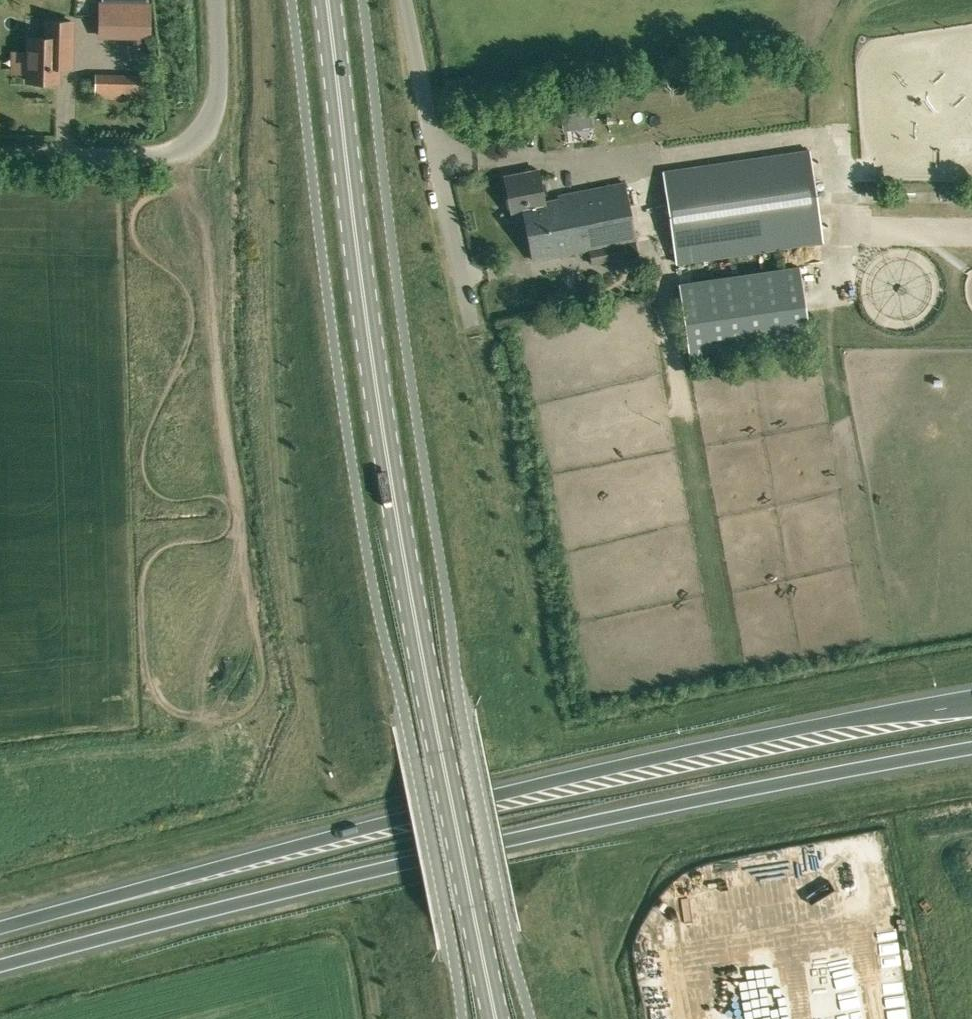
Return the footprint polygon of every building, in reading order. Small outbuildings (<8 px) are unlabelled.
[(149,4),(99,3),(99,35),(149,36),(149,4)] [(29,37),(28,81),(57,82),(57,66),(70,67),(70,21),(47,21),(46,37),(29,37)] [(151,74),(121,74),(121,98),(150,99),(151,74)] [(634,113),(550,128),(554,151),(616,140),(614,133),(637,129),(634,113)] [(809,150),(663,171),(676,263),(823,241),(809,150)] [(523,209),(544,204),(537,170),(505,176),(512,212),(523,209)] [(544,204),(523,209),(534,260),(588,249),(591,263),(638,254),(635,240),(624,182),(559,195),(560,201),(544,204)] [(810,339),(799,266),(679,283),(690,356),(810,339)]
